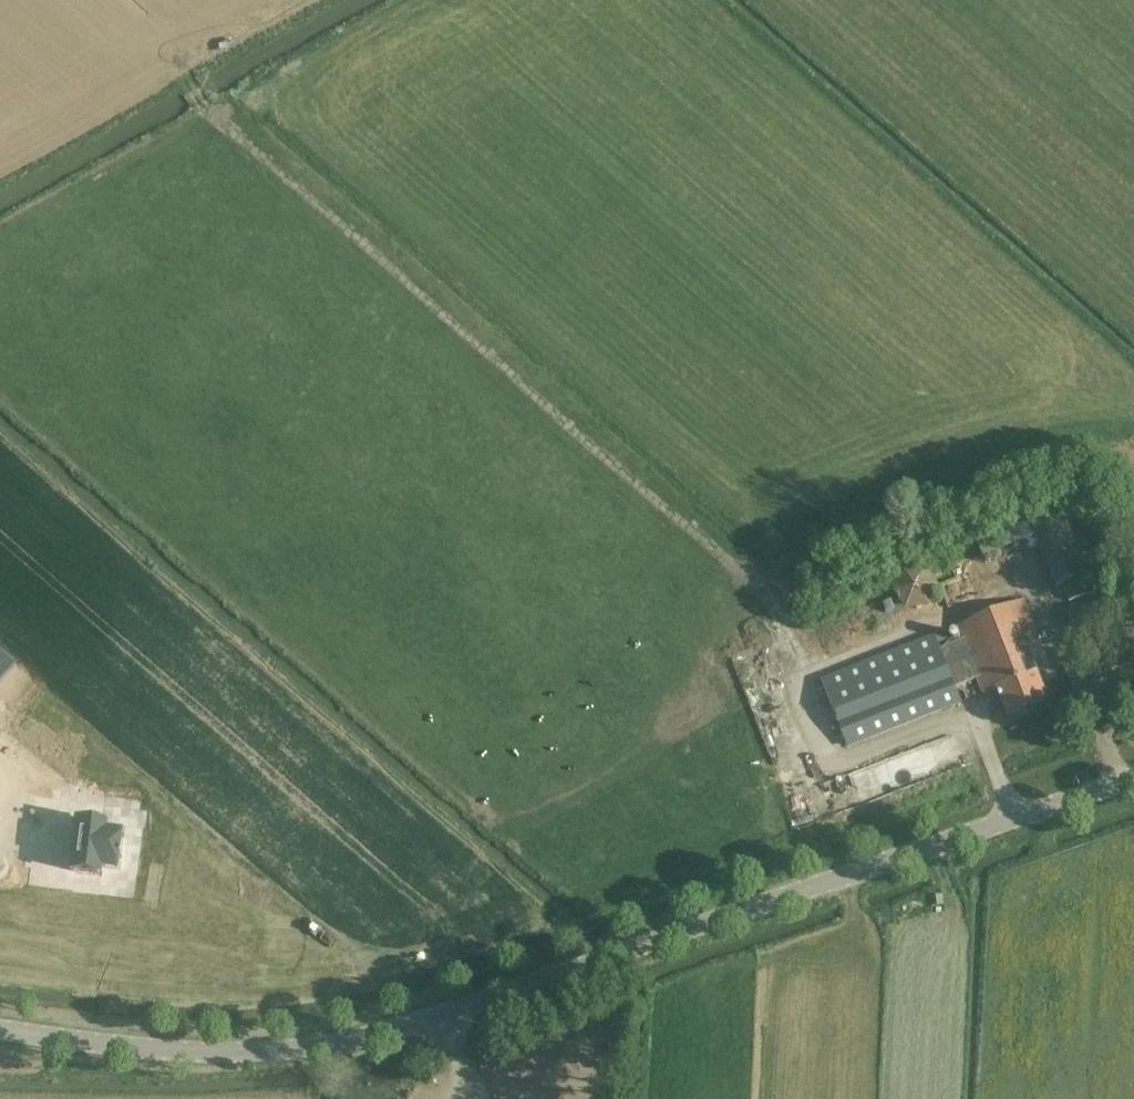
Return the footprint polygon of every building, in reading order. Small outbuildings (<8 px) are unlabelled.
[(1063,584),(1072,605),(1099,595),(1090,573),(1113,564),(1086,498),(1033,520),(1059,585),(1063,584)] [(940,587),(926,566),(902,569),(893,591),(906,611),(930,608),(940,587)] [(950,645),(944,628),(931,633),(932,636),(819,680),(848,750),(962,705),(956,688),(977,679),(983,695),(996,690),(1007,717),(1048,700),(1020,628),(1033,623),(1024,600),(956,627),(961,640),(950,645)] [(12,668),(0,658),(0,682),(12,668)] [(108,828),(80,825),(75,875),(102,878),(103,871),(122,873),(126,838),(107,836),(108,828)] [(944,905),(942,893),(931,895),(933,907),(944,905)]
